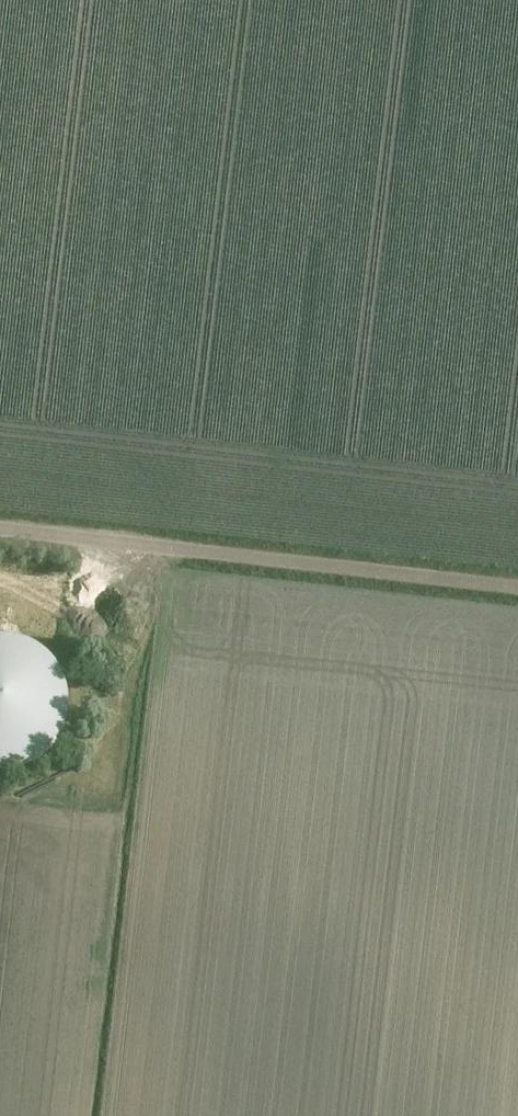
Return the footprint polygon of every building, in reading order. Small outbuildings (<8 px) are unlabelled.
[(1,768),(4,768),(6,768),(7,768),(8,768),(10,768),(12,767),(15,767),(17,766),(18,766),(19,766),(21,765),(23,764),(25,764),(28,763),(29,762),(30,762),(32,761),(34,760),(35,758),(37,757),(38,757),(39,756),(41,755),(43,753),(44,752),(46,750),(47,749),(48,748),(49,747),(51,745),(52,743),(53,742),(54,741),(55,740),(56,738),(57,736),(58,734),(59,732),(60,731),(60,730),(61,728),(62,726),(63,724),(63,721),(64,720),(64,719),(64,717),(65,715),(65,713),(65,710),(66,709),(66,708),(66,706),(66,704),(66,701),(66,699),(66,698),(65,697),(65,695),(65,692),(64,690),(64,688),(64,687),(63,686),(63,684),(62,681),(61,679),(60,677),(60,676),(59,675),(58,673),(57,671),(56,669),(55,667),(54,667),(53,666),(52,664),(51,662),(49,660),(48,659),(47,658),(46,657),(44,656),(43,654),(41,653),(39,651),(38,651),(37,650),(35,649),(34,648),(32,647),(30,645),(29,645),(28,645),(25,644),(23,643),(21,642),(19,641),(18,641),(17,641),(15,640),(12,640),(10,640),(8,639),(7,639),(6,639),(4,639),(1,639),(0,639),(0,768),(1,768)]
